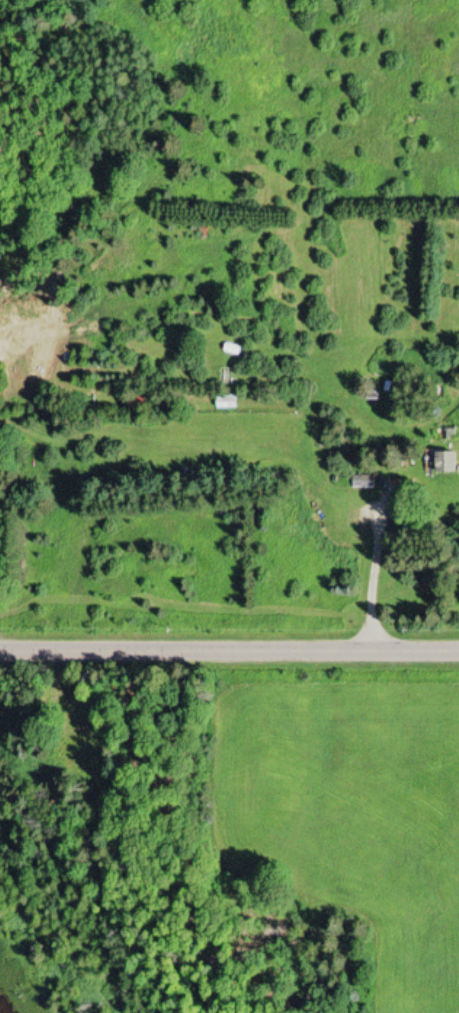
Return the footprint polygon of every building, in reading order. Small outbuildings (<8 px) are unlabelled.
[(233,385),(233,370),(218,370),(218,385),(233,385)] [(452,475),(452,453),(431,453),(431,475),(452,475)] [(349,477),(349,490),(373,490),(373,477),(349,477)]
